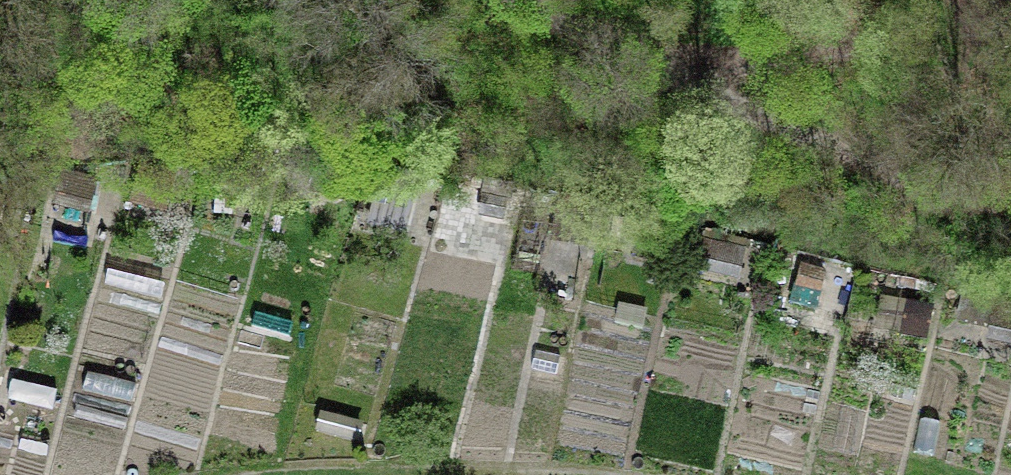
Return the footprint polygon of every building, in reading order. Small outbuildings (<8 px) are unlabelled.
[(366,219),(407,229),(417,184),(376,175),(366,219)] [(215,211),(254,213),(255,183),(216,181),(215,211)] [(541,292),(574,298),(588,221),(555,215),(541,292)] [(695,265),(740,277),(747,252),(702,240),(695,265)] [(790,299),(845,312),(854,272),(799,259),(790,299)] [(104,280),(161,295),(166,275),(110,260),(104,280)] [(856,323),(928,338),(935,302),(863,288),(856,323)] [(1010,343),(1010,303),(963,292),(957,319),(990,326),(987,338),(1010,343)] [(53,408),(57,387),(9,377),(5,398),(53,408)] [(313,430),(359,440),(364,418),(318,408),(313,430)]
